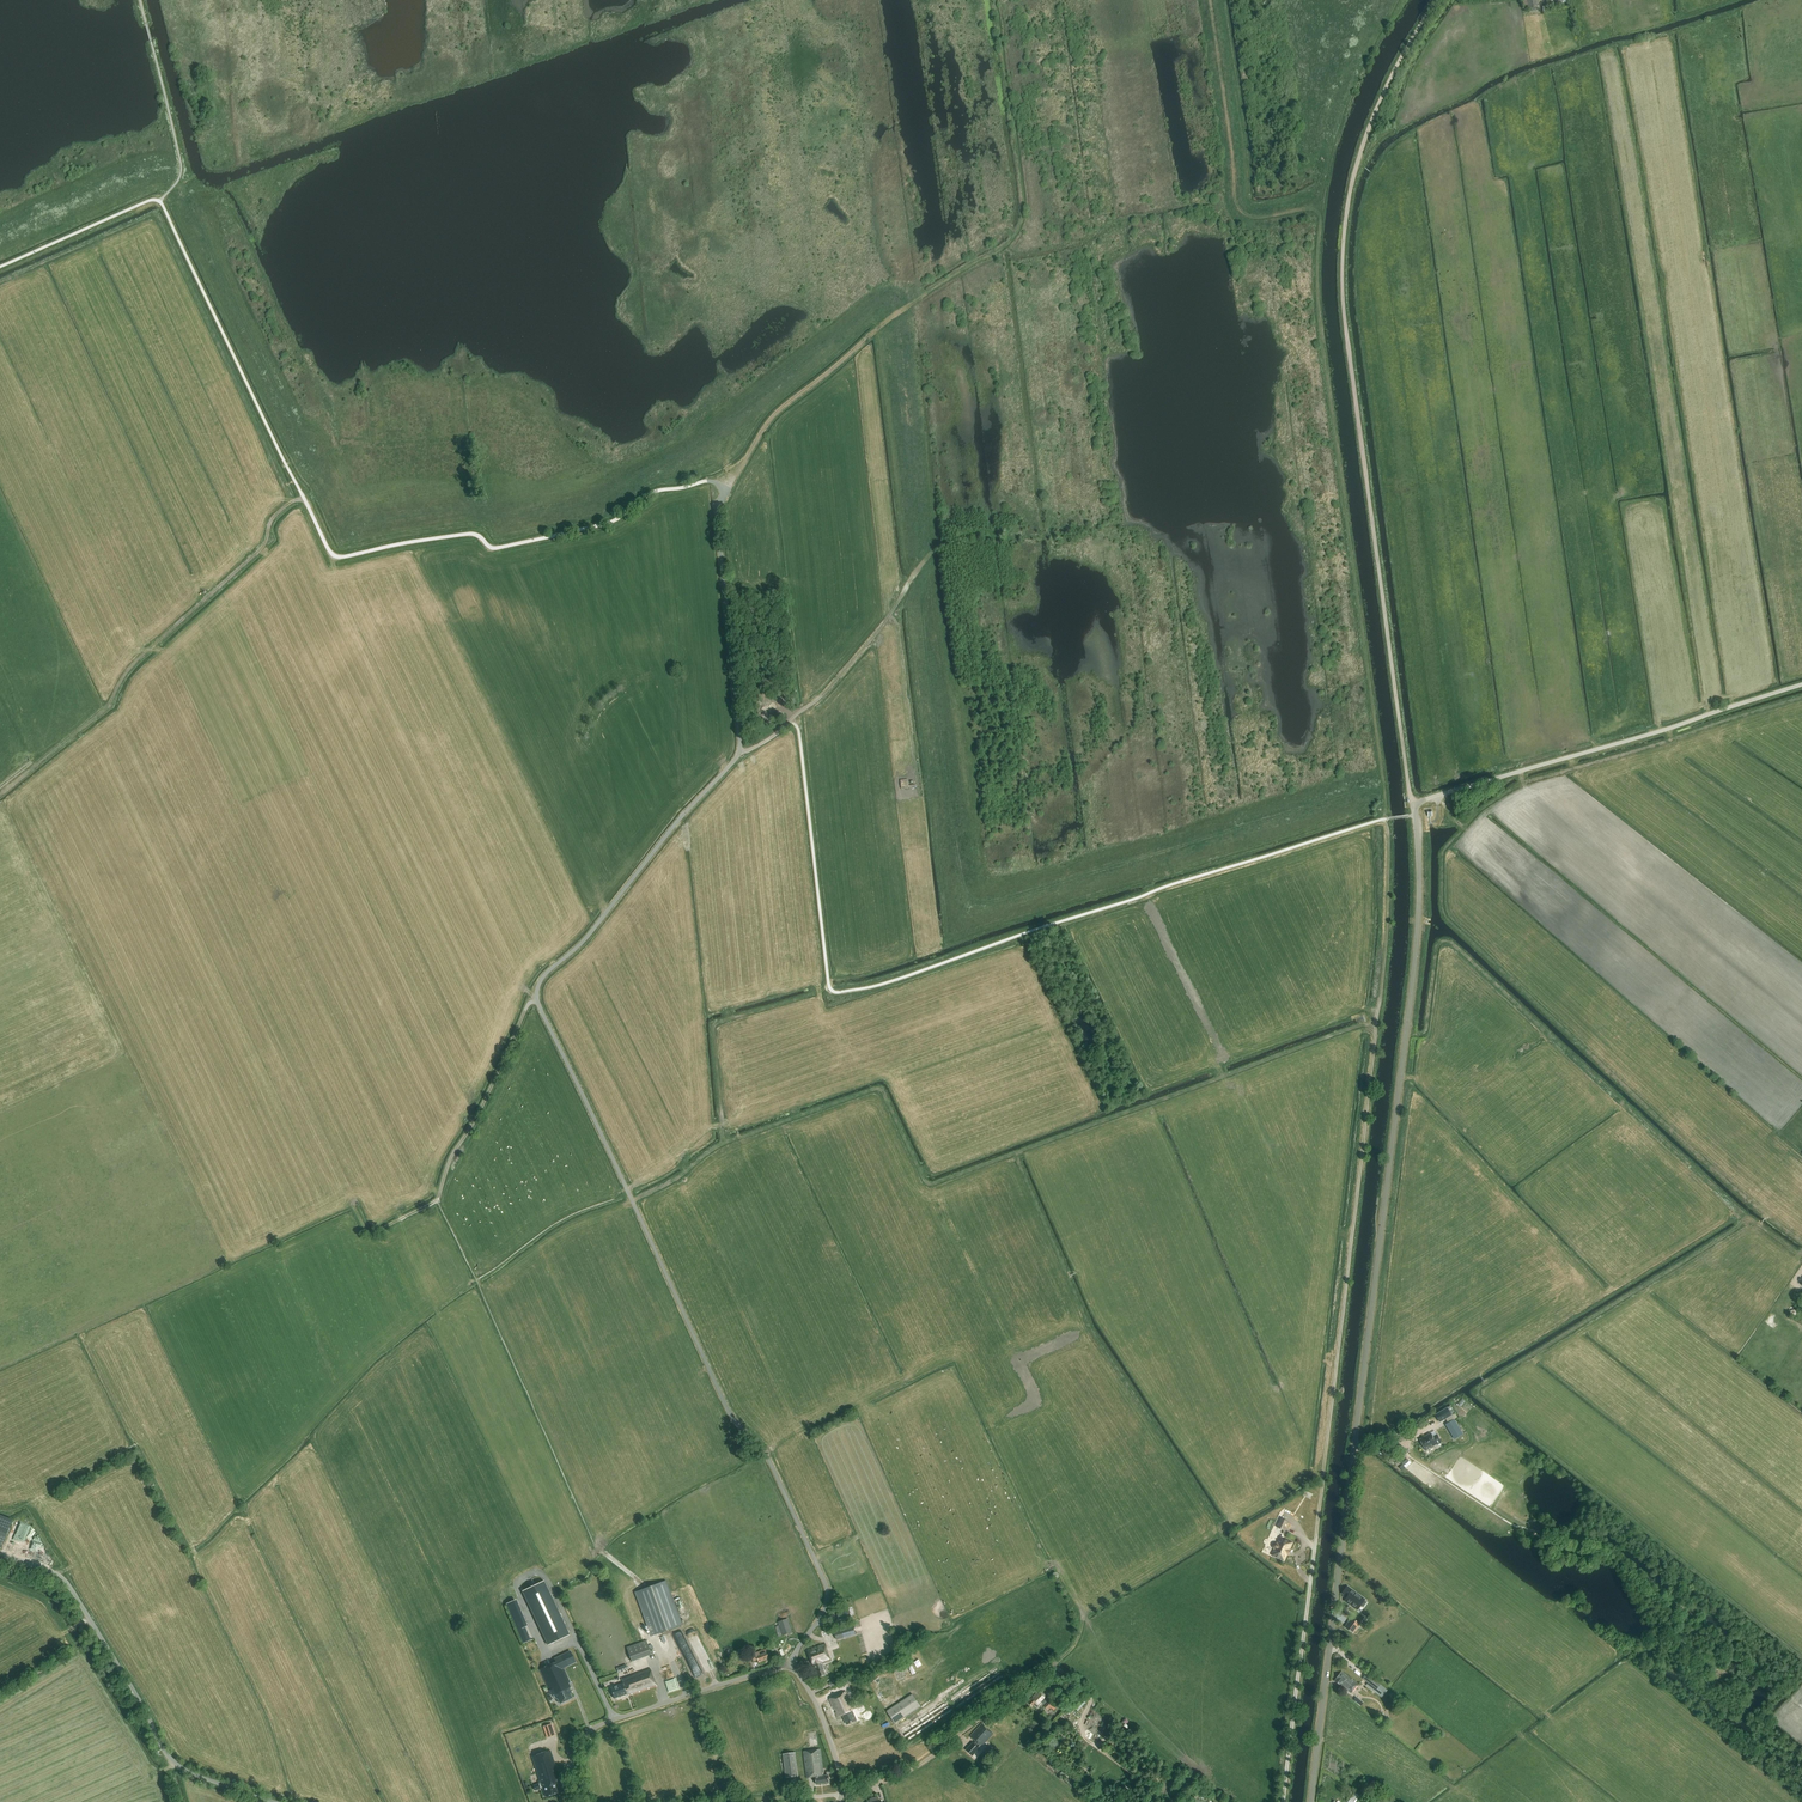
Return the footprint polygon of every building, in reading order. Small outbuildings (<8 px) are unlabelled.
[(1537,0),(1524,0),(1522,0),(1524,10),(1538,8),(1537,0)] [(1455,1413),(1450,1406),(1435,1415),(1440,1422),(1455,1413)] [(1454,1439),(1462,1435),(1452,1420),(1445,1424),(1454,1439)] [(1425,1450),(1429,1448),(1430,1448),(1432,1447),(1432,1446),(1436,1444),(1437,1445),(1441,1443),(1436,1434),(1432,1436),(1431,1434),(1420,1440),(1420,1441),(1420,1443),(1422,1446),(1423,1447),(1425,1450)] [(1406,1456),(1404,1453),(1398,1458),(1400,1461),(1406,1456)] [(1411,1463),(1408,1460),(1402,1465),(1405,1468),(1411,1463)] [(2,1548),(13,1519),(0,1515),(0,1547),(2,1548)] [(1284,1531),(1289,1522),(1282,1519),(1277,1528),(1284,1531)] [(1278,1544),(1277,1544),(1276,1543),(1275,1544),(1274,1544),(1273,1545),(1273,1546),(1273,1547),(1274,1548),(1275,1549),(1278,1550),(1275,1556),(1284,1561),(1287,1554),(1288,1555),(1290,1550),(1289,1549),(1292,1543),(1281,1538),(1278,1544)] [(544,1581),(522,1591),(548,1645),(570,1635),(544,1581)] [(651,1636),(682,1625),(666,1581),(635,1592),(651,1636)] [(1346,1589),(1341,1596),(1343,1597),(1342,1599),(1345,1601),(1343,1603),(1348,1607),(1349,1607),(1350,1607),(1349,1608),(1356,1612),(1364,1601),(1357,1597),(1355,1596),(1355,1595),(1346,1589)] [(525,1627),(528,1626),(516,1599),(506,1604),(523,1644),(531,1640),(525,1627)] [(850,1616),(848,1608),(836,1611),(839,1619),(850,1616)] [(792,1632),(788,1619),(778,1622),(778,1625),(774,1626),(778,1637),(782,1636),(792,1632)] [(1351,1619),(1344,1629),(1352,1635),(1359,1625),(1351,1619)] [(856,1635),(854,1625),(834,1630),(837,1640),(856,1635)] [(647,1639),(626,1646),(631,1660),(652,1653),(647,1639)] [(830,1661),(826,1648),(827,1648),(825,1644),(807,1650),(812,1666),(813,1665),(816,1673),(817,1673),(819,1677),(825,1675),(823,1670),(824,1670),(822,1663),(830,1661)] [(757,1663),(768,1659),(765,1650),(751,1655),(753,1662),(756,1661),(757,1663)] [(571,1693),(569,1688),(570,1687),(561,1669),(575,1662),(570,1651),(554,1659),(555,1662),(539,1670),(551,1696),(553,1695),(554,1698),(555,1698),(556,1700),(557,1699),(559,1703),(560,1702),(561,1703),(563,1702),(563,1701),(567,1699),(568,1699),(570,1699),(570,1697),(571,1697),(569,1693),(571,1693)] [(616,1668),(618,1673),(628,1669),(626,1664),(616,1668)] [(627,1694),(628,1697),(656,1686),(650,1668),(621,1678),(623,1684),(610,1688),(614,1698),(615,1698),(615,1699),(618,1698),(618,1697),(627,1694)] [(1341,1686),(1342,1685),(1351,1693),(1358,1684),(1342,1671),(1336,1678),(1337,1678),(1334,1682),(1341,1686)] [(1050,1683),(1058,1676),(1055,1673),(1047,1680),(1050,1683)] [(1376,1690),(1374,1692),(1381,1698),(1388,1690),(1366,1673),(1362,1679),(1376,1690)] [(974,1684),(899,1727),(906,1740),(981,1697),(974,1684)] [(1037,1709),(1048,1699),(1046,1698),(1047,1697),(1045,1695),(1044,1696),(1040,1690),(1028,1702),(1032,1706),(1033,1705),(1037,1709)] [(847,1725),(856,1721),(851,1711),(854,1710),(846,1692),(829,1699),(837,1717),(843,1715),(847,1725)] [(913,1694),(887,1711),(895,1724),(921,1706),(913,1694)] [(1085,1701),(1078,1694),(1071,1702),(1072,1703),(1072,1704),(1077,1709),(1085,1701)] [(1058,1707),(1052,1700),(1044,1706),(1049,1711),(1051,1709),(1050,1707),(1051,1707),(1053,1709),(1052,1709),(1054,1710),(1058,1707)] [(979,1749),(978,1748),(981,1745),(981,1746),(983,1744),(984,1744),(994,1734),(982,1723),(970,1735),(977,1742),(975,1744),(973,1743),(966,1750),(973,1756),(979,1749)] [(546,1738),(555,1735),(552,1724),(551,1724),(544,1726),(543,1726),(546,1738)] [(984,1751),(990,1756),(995,1750),(990,1745),(984,1751)] [(550,1750),(532,1756),(540,1783),(533,1786),(534,1791),(542,1788),(545,1797),(557,1793),(554,1784),(560,1782),(550,1750)] [(803,1752),(803,1756),(806,1778),(815,1777),(816,1784),(829,1783),(828,1775),(823,1776),(820,1750),(803,1752)] [(786,1778),(798,1776),(795,1752),(783,1754),(786,1778)] [(1354,1792),(1347,1801),(1355,1801),(1359,1796),(1354,1792)]
